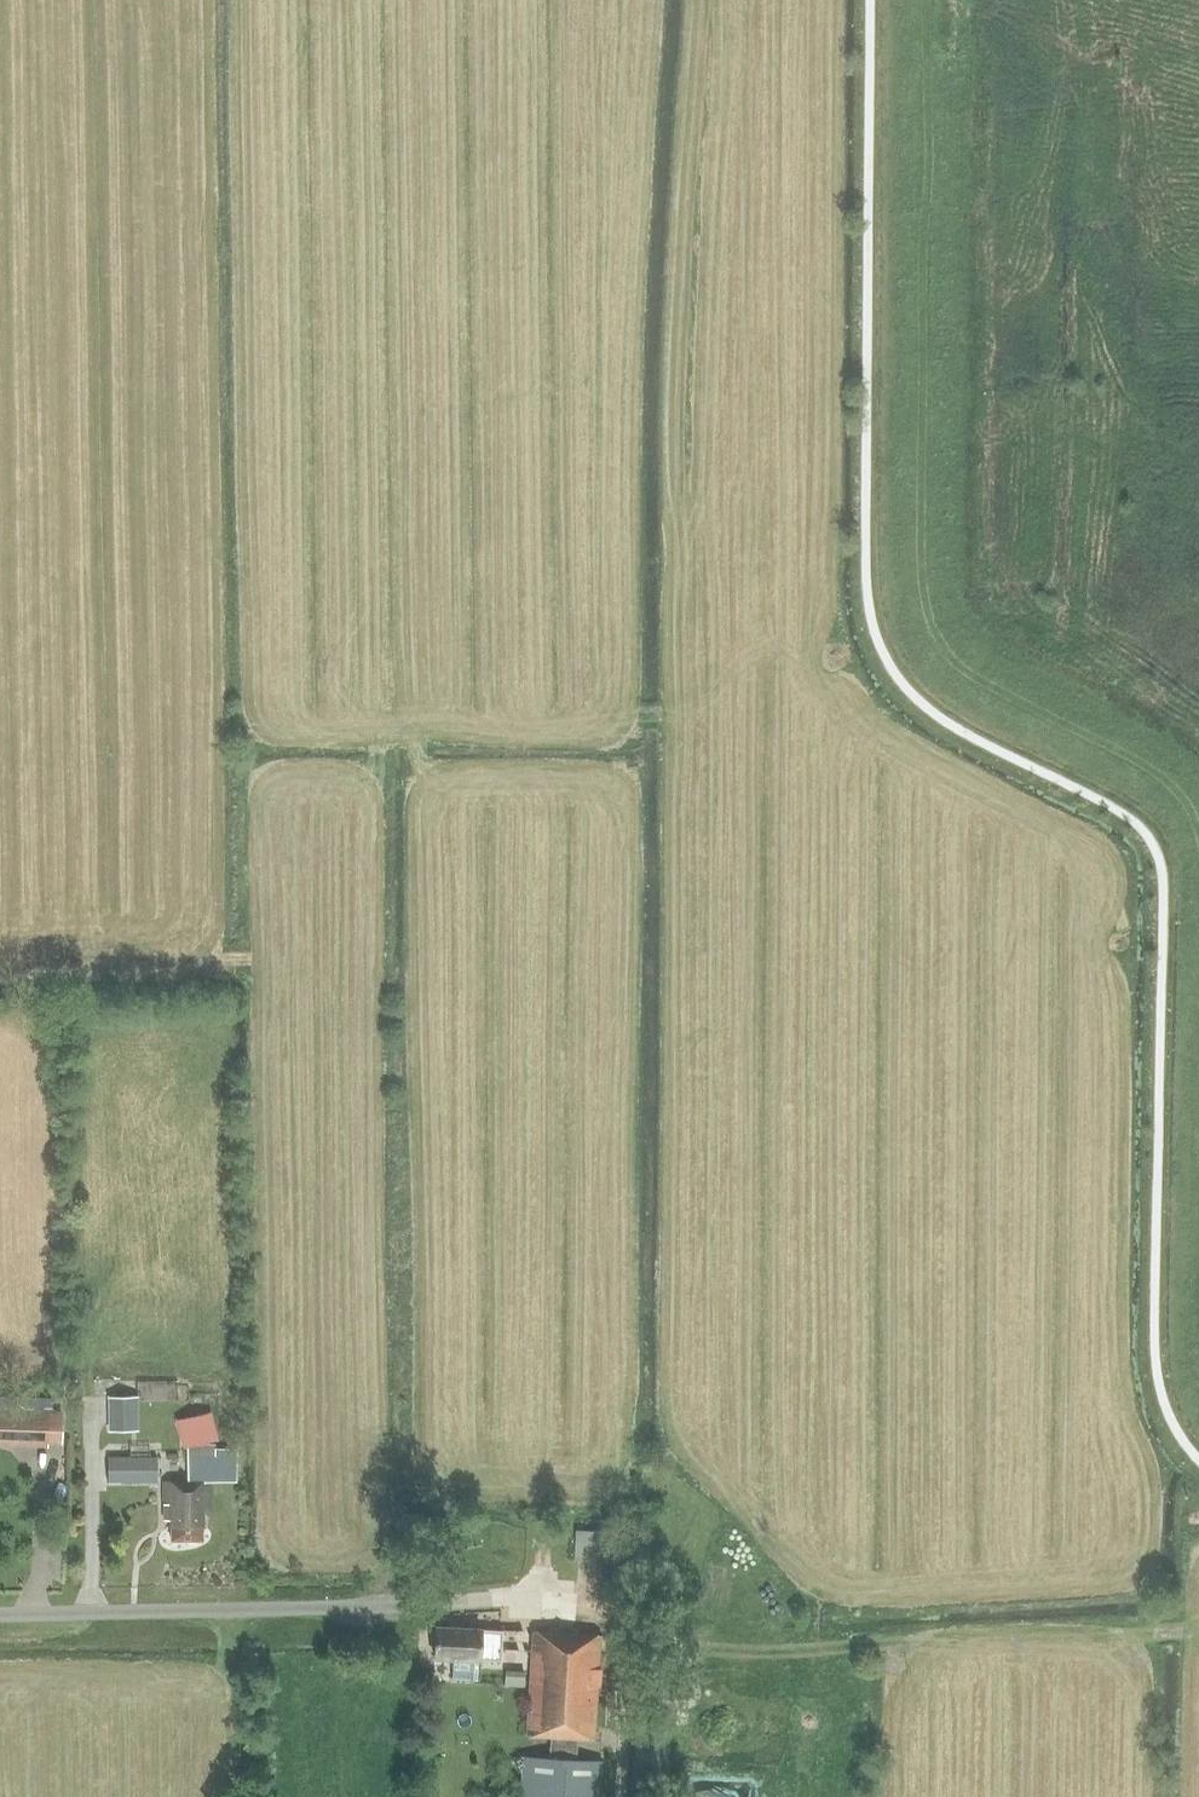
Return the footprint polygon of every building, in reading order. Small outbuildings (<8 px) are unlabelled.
[(139,1380),(140,1399),(176,1397),(175,1379),(139,1380)] [(138,1431),(138,1396),(108,1396),(108,1431),(138,1431)] [(183,1446),(218,1435),(209,1407),(174,1418),(183,1446)] [(48,1409),(0,1408),(0,1446),(48,1447),(48,1409)] [(154,1455),(150,1455),(150,1445),(130,1446),(130,1455),(105,1456),(105,1481),(154,1480),(154,1455)] [(218,1454),(218,1446),(187,1447),(188,1480),(206,1479),(206,1480),(236,1479),(235,1454),(218,1454)] [(207,1512),(206,1480),(206,1479),(188,1480),(160,1481),(161,1518),(168,1518),(169,1541),(201,1540),(200,1512),(207,1512)] [(575,1560),(607,1561),(608,1531),(575,1530),(575,1560)] [(500,1648),(501,1631),(479,1630),(480,1625),(435,1622),(433,1654),(478,1657),(478,1647),(500,1648)] [(594,1738),(596,1697),(599,1636),(531,1632),(525,1734),(549,1735),(548,1757),(524,1756),(521,1796),(596,1796),(599,1761),(574,1759),(576,1737),(594,1738)] [(505,1685),(523,1686),(524,1670),(506,1669),(505,1685)]
